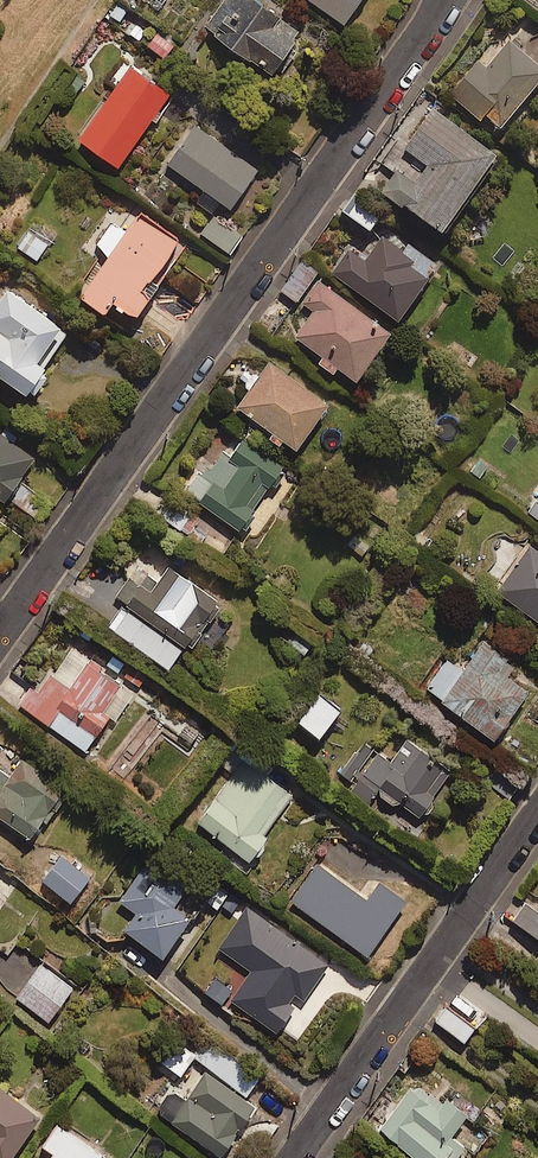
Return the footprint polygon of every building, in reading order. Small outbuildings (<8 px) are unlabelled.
[(118,0),(112,0),(101,16),(117,28),(131,8),(118,0)] [(266,0),(221,0),(206,20),(268,65),(298,24),(266,0)] [(343,18),(355,0),(317,0),(343,18)] [(150,26),(136,16),(123,34),(136,44),(150,26)] [(175,40),(154,27),(142,46),(163,59),(175,40)] [(507,36),(484,64),(477,58),(449,92),(479,116),(484,109),(500,122),(537,75),(537,62),(507,36)] [(117,160),(150,115),(155,119),(162,109),(157,105),(168,89),(129,61),(78,132),(117,160)] [(492,142),(429,99),(401,140),(427,157),(422,165),(403,152),(383,181),(440,220),(492,142)] [(231,206),(269,153),(205,107),(166,162),(202,188),(195,197),(211,209),(219,198),(231,206)] [(378,211),(356,195),(347,208),(369,224),(378,211)] [(177,236),(139,209),(124,230),(111,221),(96,242),(108,250),(81,289),(102,304),(111,293),(134,309),(156,279),(149,274),(177,236)] [(55,232),(35,217),(16,242),(36,257),(55,232)] [(240,235),(211,217),(201,233),(230,251),(240,235)] [(404,243),(383,229),(370,249),(353,238),(332,269),(398,314),(436,258),(407,238),(404,243)] [(315,271),(300,260),(281,288),(296,298),(315,271)] [(333,367),(336,361),(355,374),(388,326),(318,278),(303,300),(310,305),(292,331),(320,350),(317,356),(333,367)] [(12,292),(0,311),(0,373),(38,398),(40,395),(44,397),(56,379),(51,376),(54,372),(49,369),(73,333),(12,292)] [(326,398),(268,359),(238,403),(296,442),(326,398)] [(0,430),(0,494),(3,496),(33,454),(14,440),(18,435),(4,425),(0,430)] [(281,463),(241,437),(229,455),(216,447),(186,491),(239,526),(281,463)] [(528,544),(497,588),(537,617),(537,551),(528,544)] [(218,599),(158,557),(143,579),(131,571),(116,595),(124,600),(108,623),(168,664),(184,641),(188,643),(218,599)] [(513,660),(483,639),(462,669),(446,657),(426,686),(493,733),(526,686),(505,671),(513,660)] [(122,680),(75,647),(55,676),(43,668),(20,701),(84,747),(109,712),(103,707),(122,680)] [(339,707),(319,691),(297,718),(318,734),(339,707)] [(405,770),(360,740),(338,773),(353,782),(348,789),(368,802),(377,789),(417,815),(449,767),(420,747),(405,770)] [(0,747),(0,813),(30,835),(65,788),(22,757),(19,761),(0,747)] [(267,833),(263,829),(290,792),(243,757),(197,819),(249,857),(267,833)] [(89,875),(61,853),(42,877),(70,899),(89,875)] [(186,883),(149,858),(121,900),(136,910),(125,927),(162,952),(188,913),(172,903),(186,883)] [(365,897),(318,864),(293,900),(367,951),(404,897),(378,879),(365,897)] [(525,899),(512,916),(537,935),(537,908),(525,899)] [(222,948),(214,960),(225,968),(233,956),(250,968),(230,996),(275,1028),(294,1001),(289,999),(295,991),(303,996),(327,963),(245,905),(217,944),(222,948)] [(71,986),(40,963),(17,995),(48,1018),(71,986)] [(489,1006),(464,986),(438,1019),(462,1038),(489,1006)] [(206,1066),(244,1096),(258,1077),(187,1027),(162,1062),(180,1075),(193,1057),(206,1066)] [(244,1096),(206,1066),(185,1096),(170,1085),(155,1107),(218,1152),(253,1103),(244,1096)] [(416,1075),(379,1123),(423,1157),(460,1157),(469,1147),(449,1132),(464,1113),(416,1075)] [(0,1087),(0,1157),(7,1157),(38,1113),(0,1087)] [(56,1123),(43,1143),(54,1151),(49,1157),(107,1157),(56,1123)]
